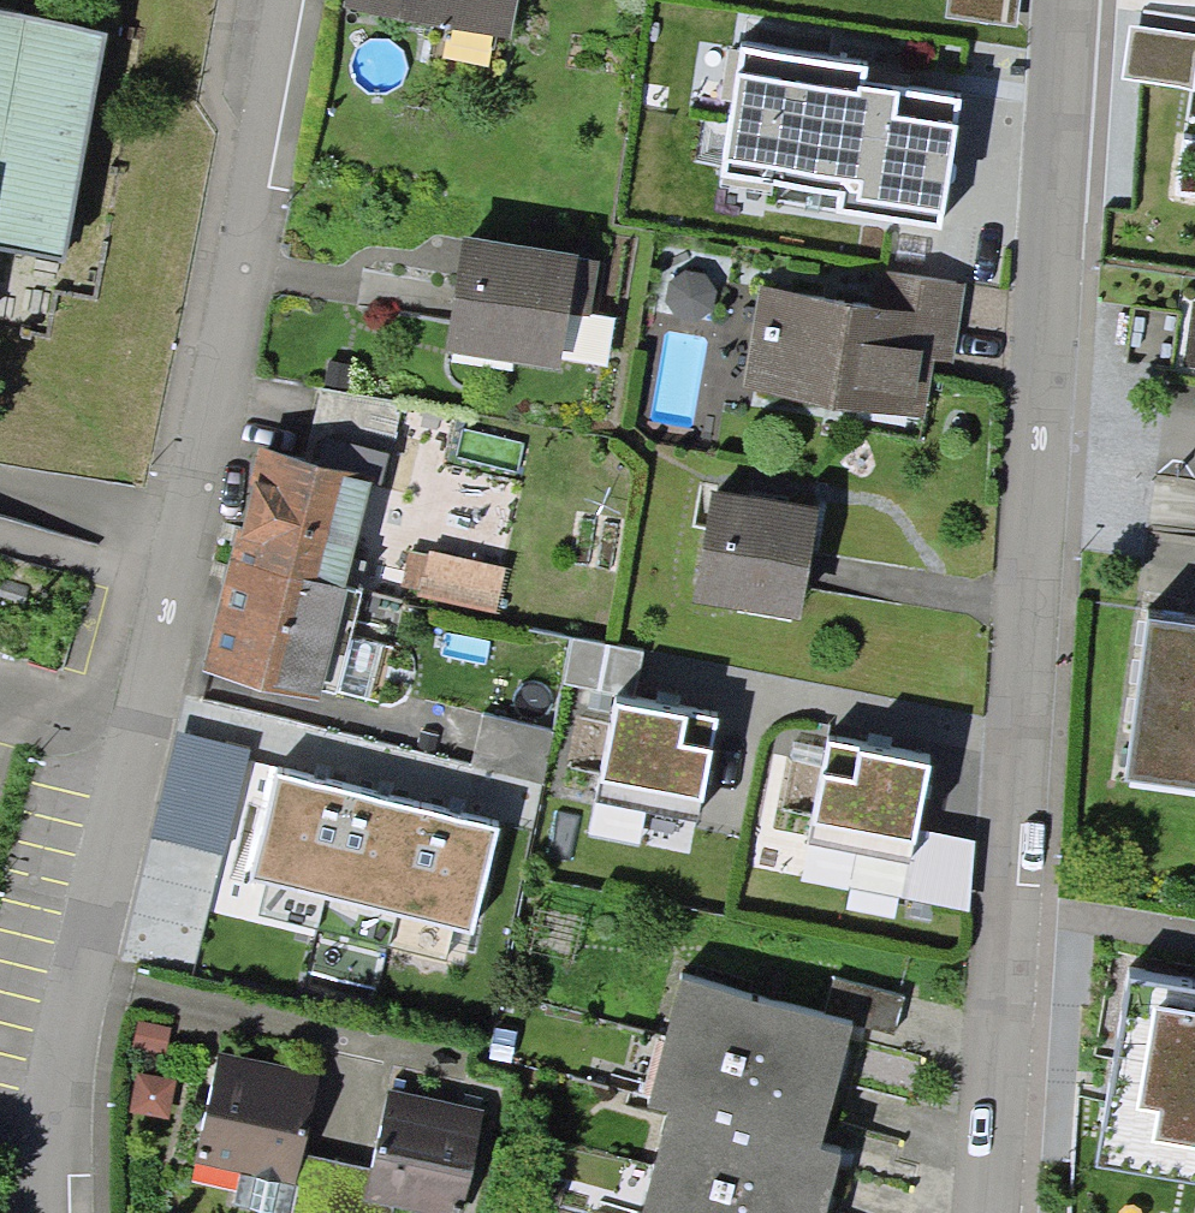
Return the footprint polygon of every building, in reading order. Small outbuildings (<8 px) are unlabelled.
[(346,8),(536,40),(543,0),(347,0),(346,8)] [(0,11),(0,260),(6,225),(88,240),(126,34),(0,11)] [(885,73),(728,48),(707,177),(865,202),(885,73)] [(601,250),(486,232),(469,343),(584,361),(601,250)] [(875,294),(770,281),(757,383),(952,408),(968,279),(879,268),(875,294)] [(387,466),(261,441),(215,667),(342,692),(387,466)] [(840,500),(730,482),(712,596),(822,614),(840,500)] [(507,568),(430,553),(420,602),(497,618),(507,568)] [(1182,611),(1159,778),(1194,783),(1194,613),(1182,611)] [(907,730),(753,704),(732,828),(886,854),(907,730)] [(562,729),(489,713),(477,769),(550,785),(562,729)] [(428,807),(307,778),(272,926),(392,954),(428,807)] [(1130,912),(1114,994),(1194,1009),(1194,924),(1130,912)] [(519,949),(440,933),(424,1008),(503,1024),(519,949)] [(701,973),(669,1104),(692,1110),(666,1212),(847,1212),(865,1141),(847,1137),(877,1017),(701,973)] [(1167,1015),(1150,1122),(1194,1129),(1194,1020),(1167,1015)] [(336,1079),(230,1054),(206,1157),(313,1181),(336,1079)] [(400,1088),(374,1196),(444,1212),(478,1212),(502,1113),(400,1088)]
